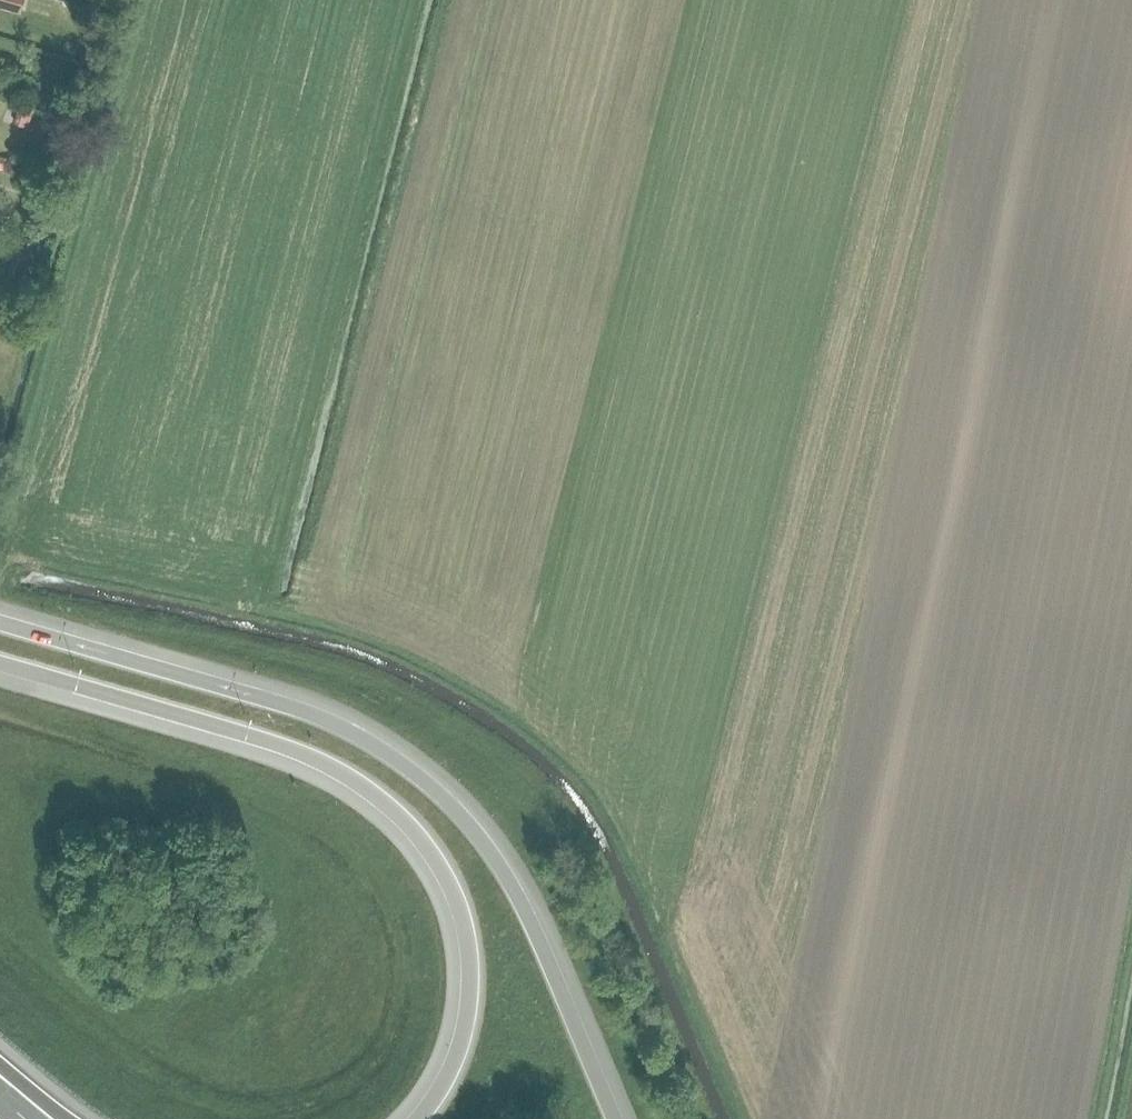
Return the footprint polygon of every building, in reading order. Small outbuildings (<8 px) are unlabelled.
[(20,11),(23,0),(0,0),(0,5),(20,11)] [(14,122),(27,127),(33,110),(20,105),(14,122)]
